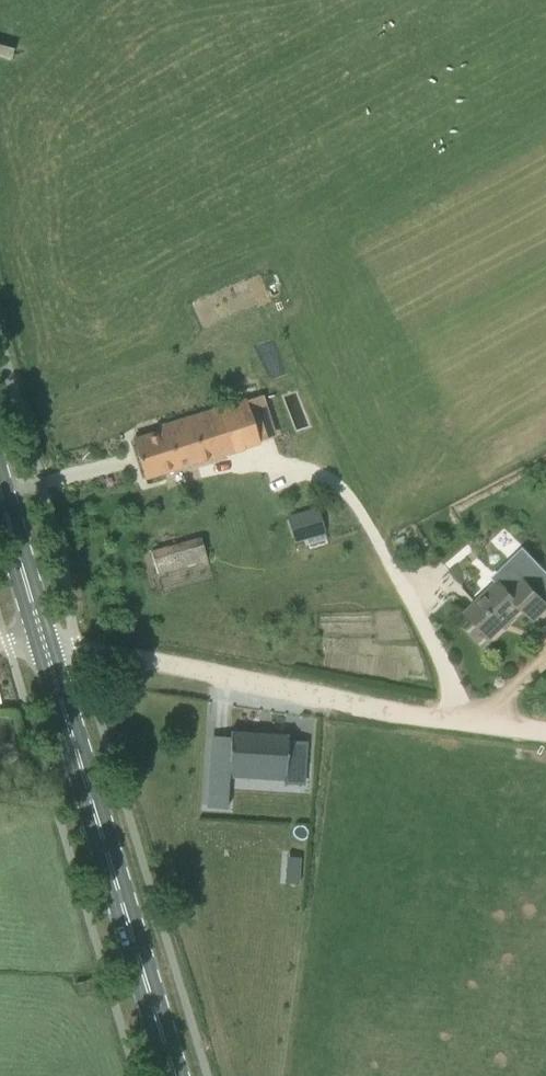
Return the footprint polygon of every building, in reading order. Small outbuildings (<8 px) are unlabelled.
[(159,427),(161,432),(134,441),(145,478),(258,442),(275,437),(265,405),(249,411),(245,400),(159,427)] [(299,514),(306,538),(325,533),(318,508),(299,514)] [(201,538),(151,552),(157,574),(207,560),(201,538)] [(499,582),(467,613),(491,638),(523,608),(534,620),(545,609),(545,602),(524,579),(510,593),(499,582)] [(260,733),(260,734),(231,732),(231,737),(230,746),(211,745),(208,796),(229,798),(230,779),(230,772),(271,774),(287,775),(288,767),(288,763),(308,764),(309,742),(290,741),(290,736),(271,735),(271,734),(260,733)] [(298,883),(299,870),(285,869),(284,882),(298,883)]
